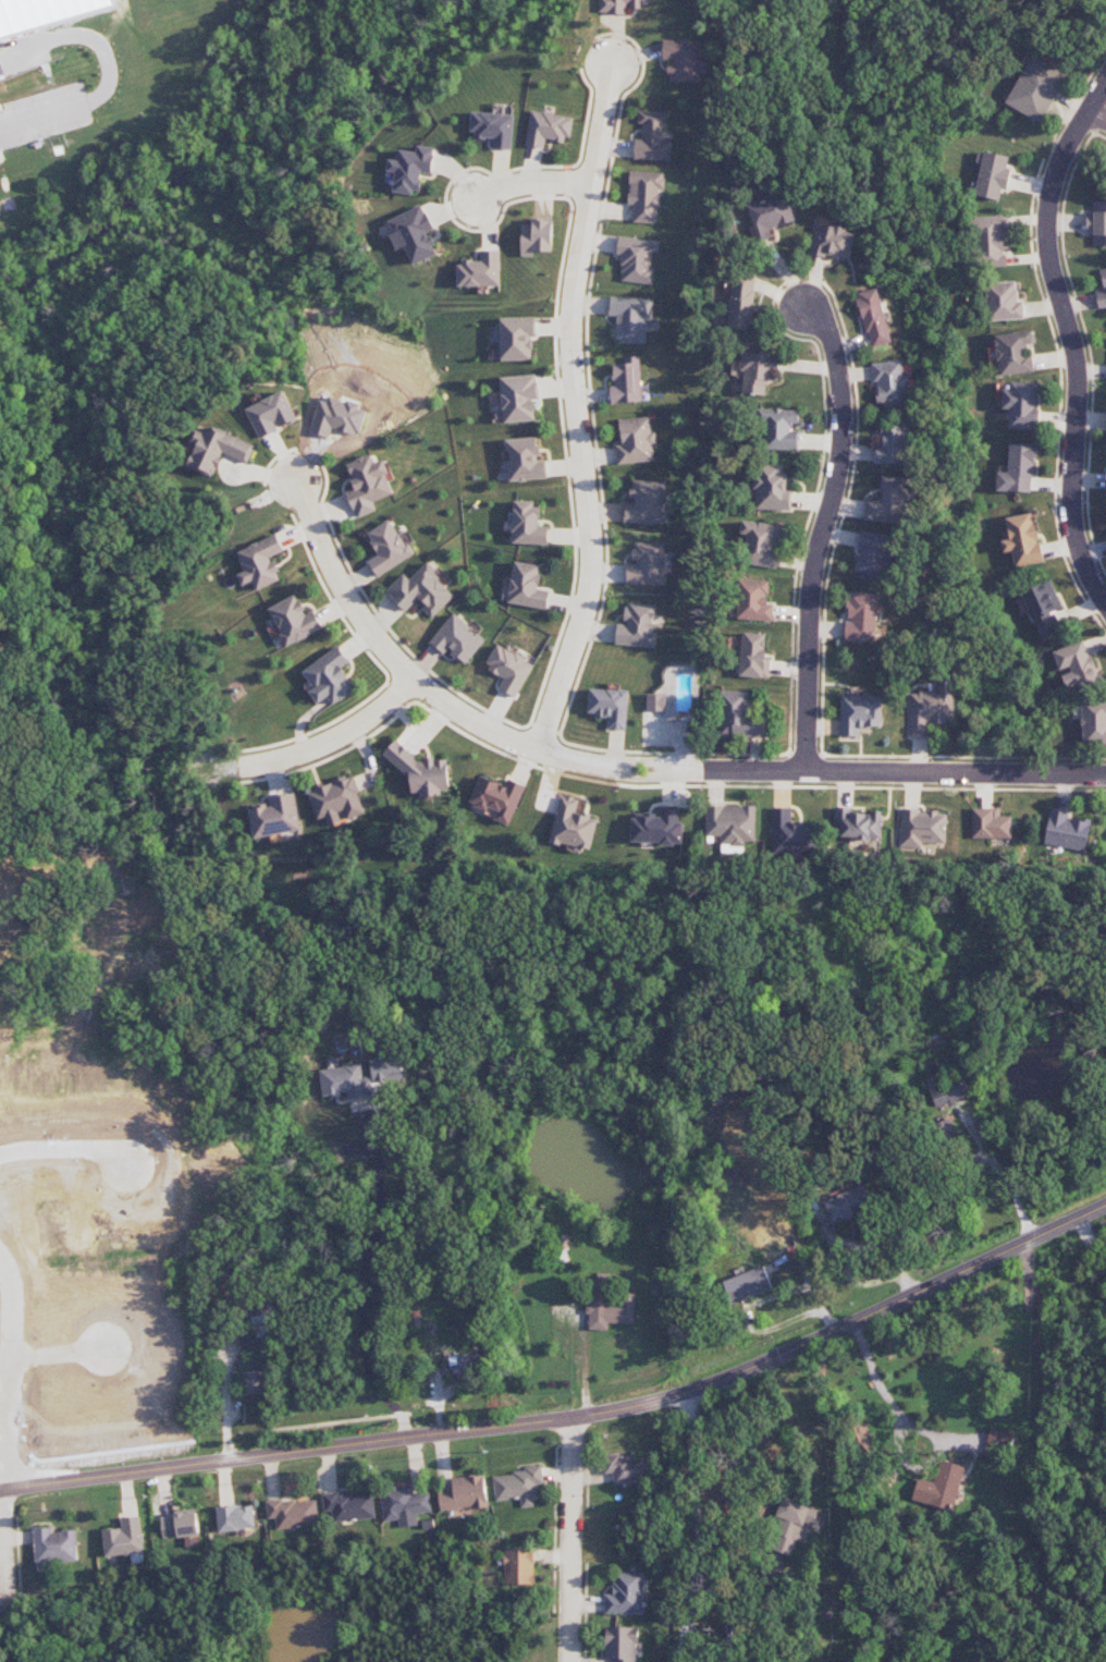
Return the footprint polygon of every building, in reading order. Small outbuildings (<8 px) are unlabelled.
[(108,5),(0,36),(0,0),(106,0),(108,5)] [(599,13),(627,14),(627,7),(648,7),(649,0),(600,0),(599,13)] [(663,40),(662,62),(668,62),(667,82),(698,83),(699,41),(663,40)] [(1043,122),(1066,73),(1029,56),(1006,105),(1043,122)] [(525,145),(543,148),(545,139),(567,143),(572,117),(531,110),(525,145)] [(663,140),(664,112),(638,111),(637,124),(641,124),(641,140),(634,139),(633,160),(668,161),(669,141),(663,140)] [(511,150),(513,115),(473,112),(471,138),(493,140),(492,149),(511,150)] [(393,191),(419,194),(422,172),(431,174),(435,148),(417,146),(416,152),(399,150),(398,160),(388,159),(387,171),(396,172),(393,191)] [(999,201),(1001,189),(1007,190),(1011,169),(1007,168),(1009,156),(984,152),(975,196),(999,201)] [(657,224),(658,188),(663,189),(664,173),(629,171),(627,205),(633,205),(632,223),(657,224)] [(1093,213),(1087,213),(1086,233),(1094,234),(1094,246),(1105,246),(1105,201),(1093,201),(1093,213)] [(437,254),(428,231),(432,229),(422,206),(386,221),(398,250),(405,247),(413,264),(437,254)] [(1005,267),(1004,216),(977,217),(978,268),(1005,267)] [(552,251),(552,220),(531,220),(531,224),(520,224),(521,257),(533,256),(533,252),(552,251)] [(856,231),(816,223),(810,252),(850,260),(856,231)] [(652,285),(654,268),(650,267),(652,252),(657,252),(659,241),(618,236),(616,256),(622,256),(619,281),(652,285)] [(458,287),(500,286),(499,251),(480,251),(480,260),(457,261),(458,287)] [(1103,291),(1096,292),(1098,308),(1105,307),(1105,268),(1101,269),(1103,291)] [(750,330),(756,272),(733,270),(727,327),(750,330)] [(1025,319),(1024,302),(1018,302),(1017,282),(987,283),(989,321),(1025,319)] [(892,342),(877,288),(856,294),(871,348),(892,342)] [(645,344),(645,330),(658,330),(659,319),(652,318),(652,298),(609,297),(609,316),(616,316),(615,343),(645,344)] [(502,361),(534,360),(533,317),(501,318),(502,361)] [(995,335),(1000,376),(1034,372),(1032,355),(1027,356),(1025,344),(1034,343),(1032,330),(995,335)] [(741,392),(766,393),(766,382),(778,382),(779,354),(742,353),(741,392)] [(613,364),(614,387),(611,387),(612,403),(642,402),(640,356),(632,357),(632,363),(613,364)] [(907,406),(906,394),(910,394),(909,376),(904,376),(903,361),(873,362),(876,408),(907,406)] [(504,422),(535,420),(534,399),(538,398),(537,375),(501,377),(504,422)] [(1008,428),(1037,429),(1039,382),(1010,382),(1009,390),(1003,390),(1002,409),(1008,409),(1008,428)] [(258,438),(298,421),(284,391),(245,408),(258,438)] [(797,450),(797,428),(798,428),(798,410),(762,409),(761,450),(797,450)] [(619,419),(622,445),(616,445),(618,464),(655,461),(653,444),(657,444),(656,432),(651,433),(650,417),(619,419)] [(254,446),(200,425),(184,465),(214,477),(223,453),(248,463),(254,446)] [(908,464),(909,432),(904,432),(904,427),(882,426),(881,448),(875,448),(874,463),(908,464)] [(509,481),(546,479),(545,458),(541,458),(540,437),(507,439),(509,481)] [(1035,444),(1009,443),(1008,469),(995,469),(994,492),(1033,493),(1035,444)] [(356,518),(376,510),(373,502),(393,494),(389,481),(392,480),(384,459),(375,463),(372,454),(346,464),(355,488),(346,492),(356,518)] [(789,511),(790,491),(783,490),(783,465),(758,464),(757,510),(789,511)] [(864,521),(902,524),(903,509),(912,510),(914,491),(906,490),(907,478),(883,476),(880,502),(866,500),(864,521)] [(665,524),(665,481),(631,480),(631,501),(624,501),(624,524),(665,524)] [(514,502),(513,543),(547,544),(548,526),(539,526),(540,503),(514,502)] [(1005,518),(1008,531),(1000,533),(1004,552),(1012,551),(1015,567),(1042,562),(1033,513),(1005,518)] [(413,555),(391,519),(366,534),(379,555),(367,562),(377,577),(413,555)] [(857,550),(859,551),(854,575),(882,581),(884,570),(889,571),(892,554),(889,553),(892,537),(860,531),(857,550)] [(283,551),(276,535),(236,552),(245,571),(237,574),(242,586),(251,582),(255,591),(280,580),(270,557),(283,551)] [(626,584),(664,585),(665,543),(632,542),(632,563),(626,563),(626,584)] [(508,603),(547,609),(550,591),(538,589),(542,565),(515,561),(508,603)] [(406,612),(419,599),(427,607),(423,610),(432,619),(456,595),(426,564),(409,580),(403,573),(386,591),(406,612)] [(769,580),(739,580),(738,620),(773,621),(774,604),(768,604),(769,580)] [(1060,610),(1053,581),(1025,588),(1038,638),(1061,632),(1056,611),(1060,610)] [(877,593),(847,592),(846,619),(845,619),(845,640),(876,641),(877,593)] [(322,631),(313,611),(305,614),(297,595),(269,607),(285,646),(322,631)] [(655,605),(625,603),(624,625),(616,624),(615,645),(653,647),(655,605)] [(455,613),(428,643),(442,656),(448,649),(465,664),(486,641),(455,613)] [(739,677),(763,678),(766,634),(742,632),(739,677)] [(1104,683),(1101,672),(1096,674),(1085,641),(1053,651),(1059,673),(1061,672),(1066,688),(1076,685),(1078,691),(1104,683)] [(498,688),(517,698),(535,664),(499,644),(485,669),(504,678),(498,688)] [(349,662),(337,646),(301,671),(314,689),(309,692),(318,704),(327,697),(333,705),(355,689),(340,668),(349,662)] [(929,737),(929,723),(954,723),(954,678),(937,678),(937,691),(909,691),(909,737),(929,737)] [(608,729),(627,730),(629,690),(589,688),(588,716),(609,717),(608,729)] [(764,737),(764,716),(748,716),(749,692),(720,691),(719,736),(764,737)] [(665,695),(647,695),(647,712),(665,712),(665,695)] [(859,736),(859,728),(881,728),(882,696),(842,695),(841,736),(859,736)] [(1082,703),(1083,744),(1105,743),(1105,702),(1082,703)] [(447,759),(422,760),(421,762),(395,740),(382,755),(410,777),(410,789),(420,797),(439,796),(448,786),(447,759)] [(366,813),(352,775),(307,791),(317,820),(325,817),(329,826),(345,821),(366,813)] [(470,805),(487,810),(488,808),(498,811),(495,820),(511,825),(524,785),(508,780),(506,786),(478,777),(470,805)] [(301,831),(294,792),(267,797),(268,805),(248,808),(253,839),(301,831)] [(597,817),(576,813),(578,799),(559,795),(550,842),(591,850),(597,817)] [(631,843),(682,844),(682,822),(678,822),(678,807),(658,806),(658,815),(631,814),(631,843)] [(706,836),(721,837),(721,853),(744,853),(744,842),(755,842),(755,806),(706,806),(706,836)] [(771,809),(773,853),(815,852),(814,827),(804,827),(804,823),(791,823),(791,808),(771,809)] [(838,838),(881,839),(882,813),(843,813),(844,808),(839,808),(838,838)] [(971,809),(972,839),(1012,838),(1012,816),(999,816),(999,808),(971,809)] [(900,847),(920,848),(921,843),(945,844),(946,811),(901,810),(900,847)] [(1044,845),(1086,850),(1090,821),(1068,818),(1069,812),(1049,810),(1044,845)] [(372,1096),(370,1079),(363,1080),(362,1064),(338,1066),(337,1059),(328,1060),(329,1069),(320,1070),(323,1098),(348,1095),(348,1099),(372,1096)] [(934,1110),(956,1103),(955,1100),(970,1095),(966,1080),(939,1088),(935,1076),(925,1079),(934,1110)] [(957,1134),(950,1118),(936,1125),(944,1141),(957,1134)] [(873,1208),(865,1185),(823,1200),(831,1223),(873,1208)] [(772,1290),(764,1266),(722,1282),(731,1305),(772,1290)] [(634,1324),(635,1294),(623,1294),(622,1307),(608,1307),(608,1288),(590,1287),(588,1330),(608,1330),(608,1323),(634,1324)] [(476,1356),(452,1357),(452,1379),(477,1378),(476,1356)] [(243,1390),(262,1390),(262,1382),(269,1382),(268,1371),(243,1372),(243,1390)] [(0,1411),(19,1404),(15,1390),(0,1396),(0,1410),(0,1411)] [(982,1455),(1000,1461),(1009,1433),(991,1428),(982,1455)] [(652,1480),(650,1454),(603,1457),(605,1475),(613,1474),(614,1483),(652,1480)] [(964,1466),(939,1460),(933,1482),(917,1478),(911,1500),(953,1510),(964,1466)] [(492,1474),(495,1501),(520,1498),(521,1508),(534,1507),(533,1497),(538,1497),(536,1484),(544,1483),(542,1469),(492,1474)] [(487,1507),(485,1475),(452,1478),(453,1489),(438,1490),(440,1510),(487,1507)] [(384,1521),(398,1519),(400,1528),(418,1525),(417,1514),(432,1512),(429,1491),(414,1494),(412,1483),(380,1488),(384,1521)] [(372,1490),(324,1497),(328,1524),(376,1518),(372,1490)] [(796,1541),(804,1543),(817,1509),(785,1497),(766,1549),(790,1558),(796,1541)] [(316,1498),(266,1503),(269,1530),(319,1525),(316,1498)] [(255,1528),(252,1504),(216,1508),(219,1532),(255,1528)] [(162,1538),(198,1536),(197,1512),(161,1514),(162,1538)] [(121,1519),(122,1528),(102,1530),(105,1557),(144,1552),(139,1516),(121,1519)] [(34,1528),(35,1563),(77,1562),(76,1531),(52,1531),(51,1528),(34,1528)] [(534,1548),(505,1548),(504,1584),(534,1585),(534,1548)] [(604,1614),(643,1614),(644,1573),(614,1572),(614,1594),(605,1594),(604,1614)] [(605,1659),(612,1659),(612,1661),(637,1661),(636,1626),(604,1628),(605,1659)]
